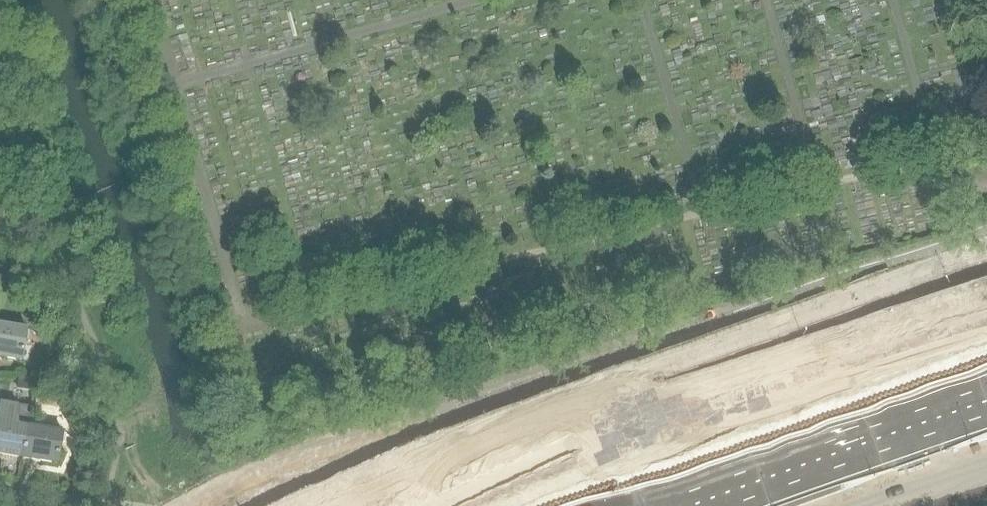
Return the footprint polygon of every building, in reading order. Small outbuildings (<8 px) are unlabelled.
[(20,360),(25,328),(0,324),(0,357),(20,360)] [(35,380),(18,377),(16,389),(33,392),(35,380)] [(38,390),(36,405),(56,407),(58,393),(38,390)] [(23,458),(31,407),(0,401),(0,454),(23,458)] [(31,407),(23,458),(55,463),(60,433),(29,427),(33,407),(31,407)]
